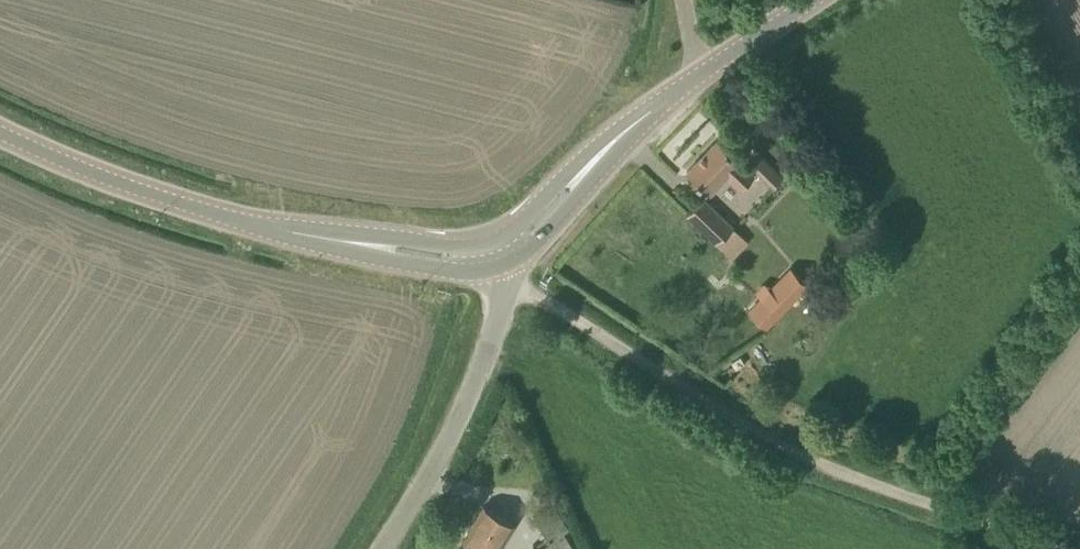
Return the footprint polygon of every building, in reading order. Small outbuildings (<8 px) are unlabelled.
[(754,174),(750,170),(718,139),(687,170),(710,192),(725,176),(739,190),(754,174)] [(784,175),(759,152),(749,162),(773,186),(784,175)] [(734,227),(702,196),(686,212),(718,243),(734,227)] [(789,267),(748,310),(766,327),(808,285),(789,267)] [(549,542),(539,548),(573,548),(563,533),(567,530),(551,504),(533,516),(549,542)] [(484,505),(457,548),(495,548),(512,522),(484,505)]
